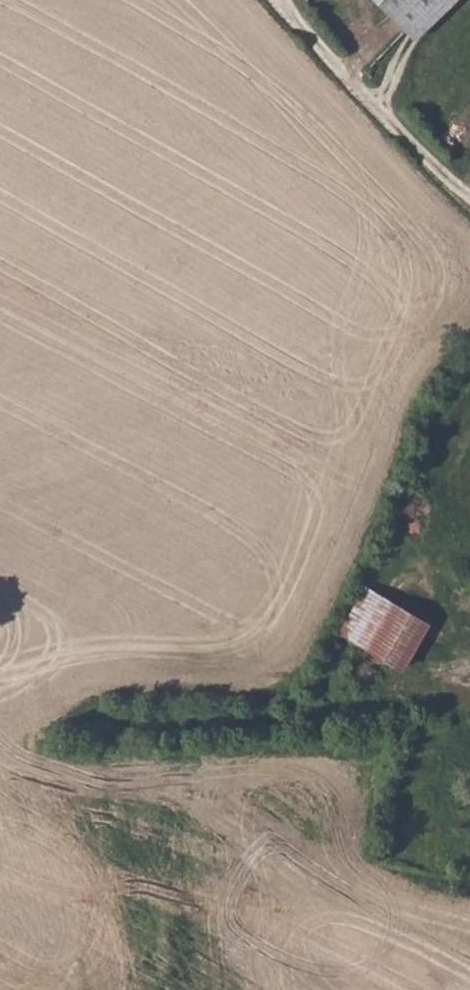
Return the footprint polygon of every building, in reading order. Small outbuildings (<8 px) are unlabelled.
[(406,30),(437,0),(377,0),(406,30)] [(403,671),(431,622),(367,585),(338,633),(403,671)]
